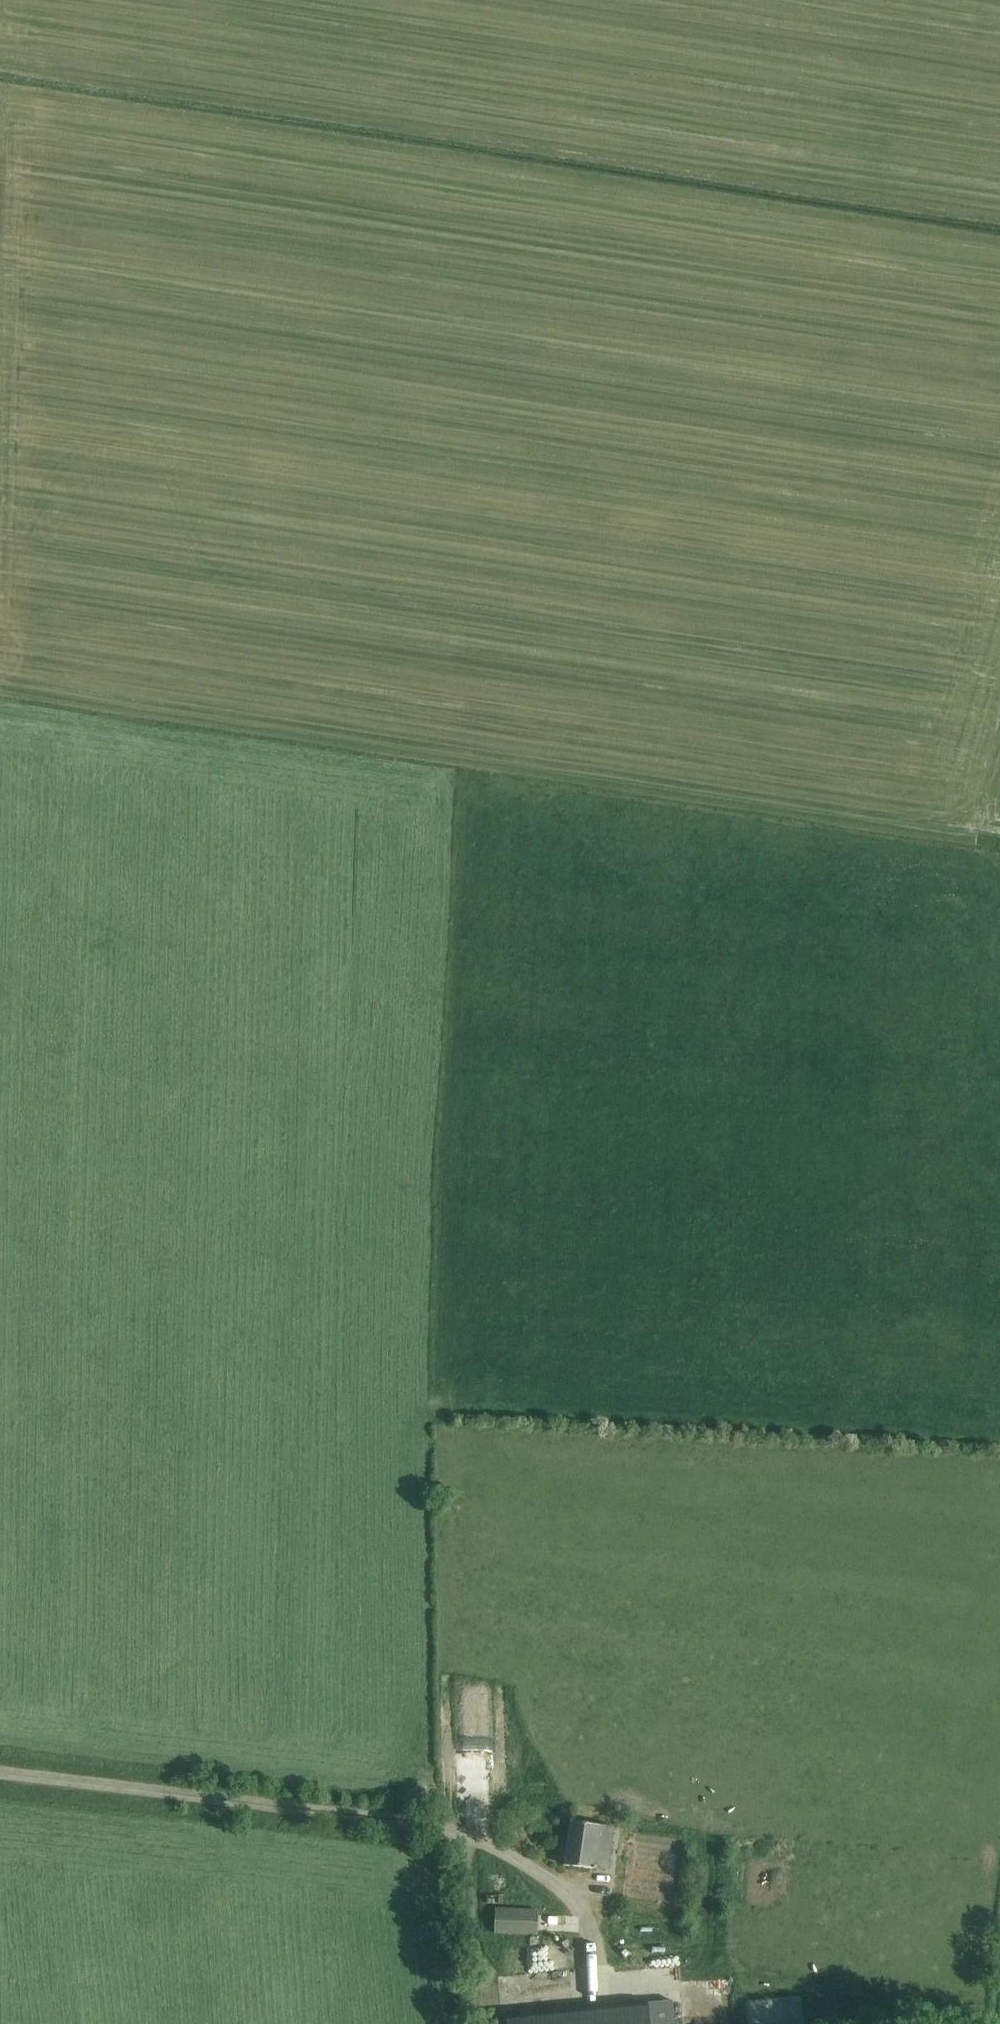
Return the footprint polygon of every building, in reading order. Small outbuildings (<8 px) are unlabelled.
[(606,1869),(609,1827),(568,1824),(564,1866),(606,1869)] [(495,1909),(494,1934),(537,1935),(538,1911),(495,1909)] [(586,1945),(512,1946),(512,1974),(532,1974),(532,1980),(551,1980),(550,1968),(586,1967),(586,1945)] [(746,2001),(747,2023),(804,2023),(802,1997),(746,2001)] [(506,2016),(506,2023),(674,2023),(672,2001),(506,2016)]
